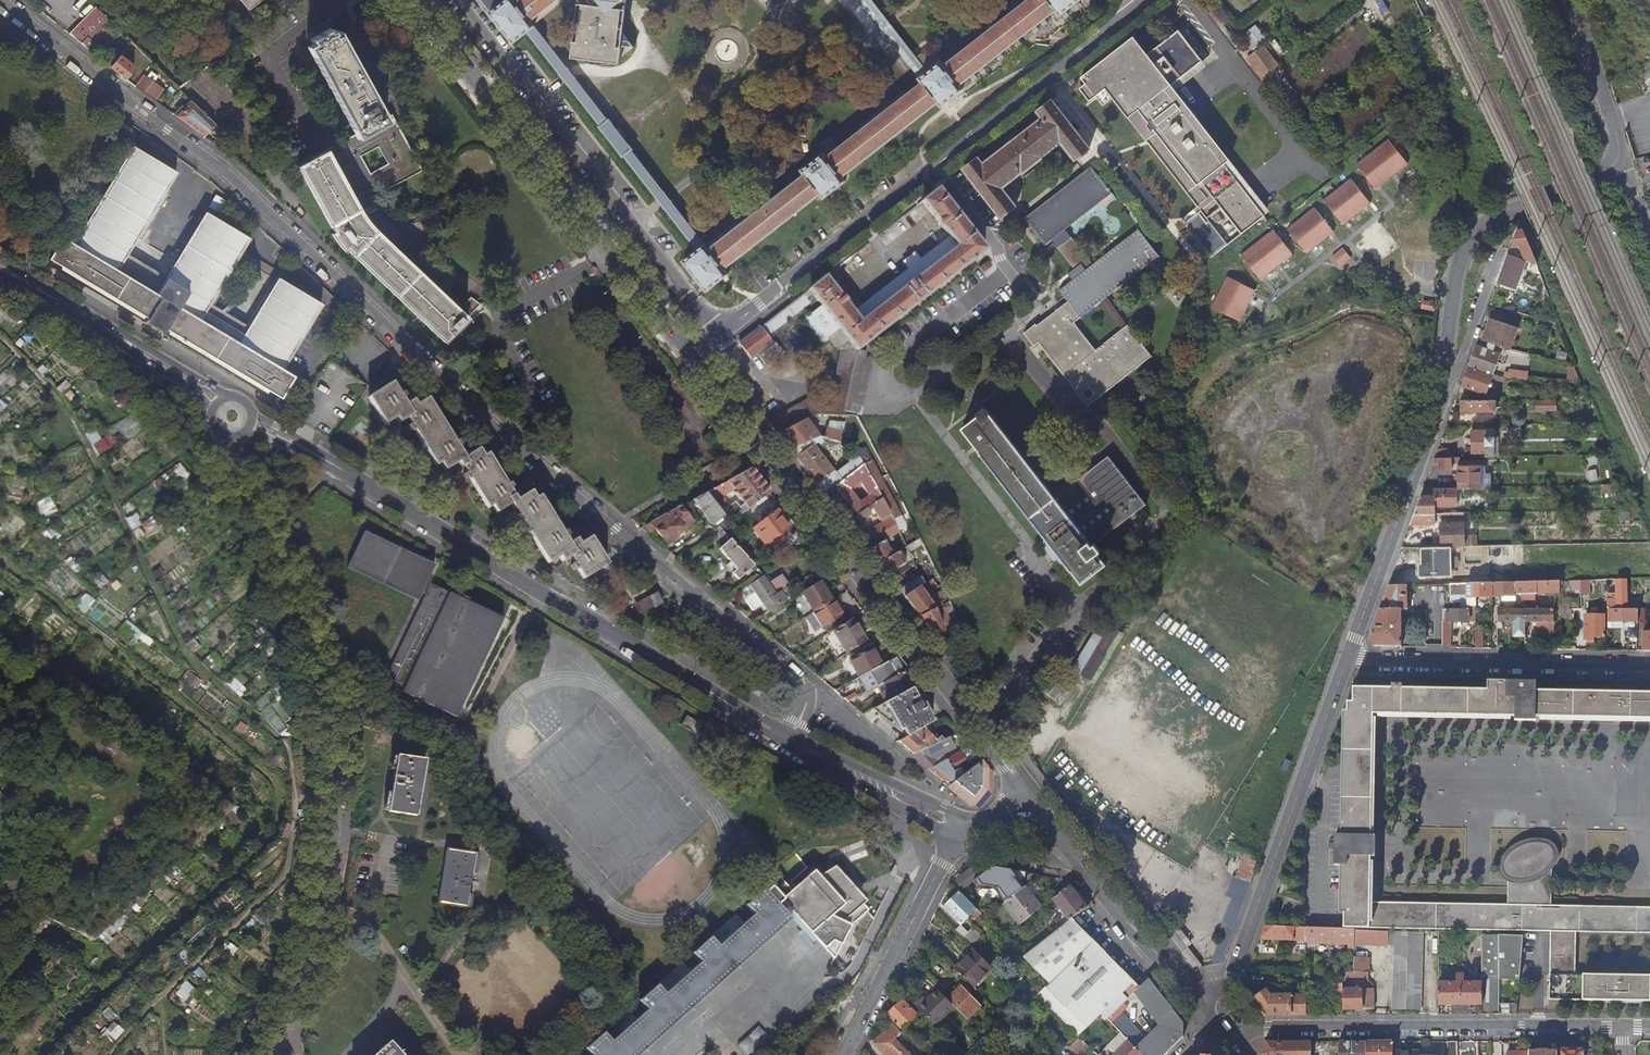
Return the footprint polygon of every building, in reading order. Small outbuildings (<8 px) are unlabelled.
[(249,11),(264,0),(240,0),(249,11)] [(515,44),(529,34),(536,28),(537,27),(533,22),(561,0),(520,0),(517,2),(516,0),(480,0),(515,44)] [(595,0),(593,8),(583,6),(578,35),(573,34),(570,58),(620,65),(621,50),(619,50),(619,48),(635,49),(620,30),(622,16),(623,12),(613,10),(623,3),(626,0),(595,0)] [(1046,0),(1029,0),(944,65),(941,62),(927,73),(920,79),(919,79),(922,83),(828,158),(824,154),(812,163),(802,171),(805,176),(723,241),(711,250),(706,244),(705,245),(698,251),(684,261),(708,292),(730,275),(726,269),(820,195),(824,200),(846,182),(843,178),(938,103),(942,108),(964,90),(960,86),(1056,12),(1046,0)] [(884,33),(919,77),(920,79),(927,73),(870,0),(859,0),(884,33)] [(1056,12),(1060,17),(1081,0),(1046,0),(1056,12)] [(96,9),(69,36),(82,46),(88,39),(90,42),(109,22),(96,9)] [(308,49),(356,136),(298,168),(336,235),(334,237),(345,252),(347,251),(348,251),(418,319),(445,345),(468,320),(368,223),(359,209),(423,171),(393,116),(386,119),(332,21),(320,28),(326,39),(308,49)] [(1256,23),(1243,34),(1255,47),(1268,36),(1256,23)] [(608,121),(536,28),(529,34),(601,127),(608,121)] [(1101,73),(1096,66),(1081,78),(1096,97),(1105,90),(1113,99),(1227,244),(1264,215),(1196,129),(1202,125),(1185,103),(1179,107),(1166,90),(1201,61),(1178,31),(1146,55),(1136,63),(1128,52),(1101,73)] [(1134,37),(1096,66),(1101,73),(1128,52),(1136,63),(1146,55),(1134,37)] [(88,39),(82,46),(85,48),(90,42),(88,39)] [(1262,45),(1245,58),(1262,79),(1278,66),(1262,45)] [(129,64),(118,75),(125,80),(127,80),(133,76),(135,69),(129,64)] [(146,78),(138,89),(156,102),(163,92),(157,88),(158,86),(146,78)] [(1105,90),(1096,97),(1104,106),(1113,99),(1105,90)] [(1089,149),(1052,101),(1037,113),(1042,119),(984,165),(979,159),(964,170),(1002,218),(1015,207),(1002,189),(1020,175),(1021,177),(1042,160),(1041,158),(1061,144),(1074,161),(1089,149)] [(176,118),(204,138),(216,126),(191,103),(185,110),(178,116),(176,118)] [(178,116),(185,110),(182,107),(175,115),(178,116)] [(623,158),(625,157),(632,151),(633,150),(610,120),(608,121),(601,127),(600,128),(623,158)] [(1403,170),(1385,146),(1358,167),(1377,191),(1403,170)] [(282,370),(320,304),(279,280),(249,330),(209,305),(244,247),(217,230),(219,227),(203,218),(166,280),(126,256),(175,173),(133,148),(74,246),(61,238),(48,260),(149,320),(152,314),(167,323),(164,329),(281,399),(293,377),(282,370)] [(625,157),(698,251),(705,245),(632,151),(625,157)] [(1090,166),(1022,219),(1044,246),(1111,193),(1090,166)] [(1370,204),(1351,180),(1324,201),(1343,225),(1370,204)] [(839,329),(849,342),(858,351),(985,252),(938,190),(921,203),(949,239),(922,260),(916,254),(905,263),(910,270),(853,315),(825,279),(803,296),(806,299),(812,294),(822,307),(813,314),(830,336),(839,329)] [(1334,233),(1315,209),(1288,230),(1307,254),(1334,233)] [(206,213),(203,218),(219,227),(217,230),(244,247),(249,239),(206,213)] [(1529,243),(1523,228),(1518,229),(1512,245),(1529,243)] [(1095,351),(1094,350),(1074,323),(1158,257),(1137,230),(1059,290),(1068,301),(1037,326),(1036,324),(1023,334),(1033,347),(1038,344),(1062,375),(1075,392),(1088,382),(1100,397),(1151,357),(1126,326),(1095,351)] [(1274,230),(1242,256),(1261,280),(1293,255),(1274,230)] [(1069,236),(1055,247),(1072,269),(1086,258),(1069,236)] [(1352,258),(1343,246),(1332,255),(1341,266),(1352,258)] [(1536,262),(1530,246),(1521,247),(1526,260),(1536,262)] [(1525,260),(1508,254),(1498,281),(1516,288),(1525,260)] [(860,255),(841,270),(848,280),(868,265),(860,255)] [(1256,290),(1228,277),(1213,307),(1241,321),(1256,290)] [(803,296),(799,299),(805,307),(809,304),(806,299),(803,296)] [(799,299),(761,329),(767,338),(806,308),(805,307),(799,299)] [(152,314),(149,320),(164,329),(167,323),(152,314)] [(822,342),(830,336),(813,314),(805,320),(814,332),(816,331),(818,334),(817,335),(822,342)] [(1490,318),(1483,339),(1488,341),(1495,344),(1502,346),(1508,348),(1516,327),(1490,318)] [(767,338),(761,329),(735,349),(746,363),(751,359),(752,360),(772,344),(767,338)] [(830,336),(842,353),(843,347),(849,342),(839,329),(830,336)] [(808,337),(803,331),(780,351),(783,356),(808,337)] [(1476,344),(1468,365),(1503,377),(1505,372),(1495,369),(1501,353),(1493,350),(1495,344),(1488,341),(1486,348),(1476,344)] [(815,400),(768,424),(777,435),(807,419),(817,414),(856,415),(862,415),(872,360),(856,357),(856,353),(858,351),(849,342),(843,347),(842,353),(833,402),(815,400)] [(1503,377),(1468,365),(1459,391),(1472,395),(1474,389),(1487,394),(1492,377),(1502,381),(1503,377)] [(1090,405),(1100,397),(1088,382),(1075,392),(1087,407),(1090,405)] [(464,459),(428,400),(417,407),(413,402),(406,406),(392,384),(368,399),(385,426),(396,419),(400,424),(407,420),(436,467),(440,464),(444,471),(459,463),(488,509),(493,506),(496,513),(511,505),(548,564),(559,558),(563,564),(569,560),(583,581),(607,566),(590,540),(580,546),(576,541),(569,545),(539,497),(534,500),(529,493),(516,501),(487,455),(483,458),(478,451),(464,459)] [(1461,398),(1461,410),(1483,410),(1483,411),(1495,411),(1495,398),(1461,398)] [(1559,400),(1536,400),(1536,408),(1555,408),(1555,402),(1559,402),(1559,400)] [(1055,500),(997,426),(986,411),(984,413),(982,410),(976,415),(978,417),(962,430),(973,445),(1081,585),(1106,567),(1092,549),(1146,508),(1108,460),(1055,500)] [(807,419),(777,435),(790,451),(818,438),(807,419)] [(1573,430),(1586,430),(1586,422),(1573,423),(1573,430)] [(844,431),(845,425),(829,424),(824,440),(831,443),(840,446),(842,436),(847,437),(848,431),(844,431)] [(1485,456),(1494,456),(1493,428),(1472,429),(1472,452),(1485,452),(1485,456)] [(110,430),(100,435),(97,429),(88,433),(98,454),(117,445),(110,430)] [(818,438),(790,451),(824,497),(863,468),(856,457),(847,463),(851,468),(844,473),(842,470),(835,475),(814,447),(819,444),(822,449),(831,443),(824,440),(818,438)] [(1438,448),(1435,457),(1452,456),(1452,448),(1438,448)] [(873,486),(880,481),(864,451),(855,456),(856,457),(863,468),(873,486)] [(1459,462),(1459,456),(1452,456),(1435,457),(1430,469),(1452,469),(1452,462),(1459,462)] [(1458,465),(1458,487),(1480,487),(1479,465),(1465,465),(1464,463),(1462,463),(1462,465),(1458,465)] [(824,497),(847,523),(882,502),(873,486),(863,468),(824,497)] [(771,494),(752,470),(707,495),(719,510),(728,511),(721,499),(735,491),(749,511),(756,505),(763,500),(771,494)] [(901,518),(880,481),(873,486),(882,502),(889,518),(892,523),(898,520),(901,518)] [(1623,492),(1622,483),(1606,484),(1606,492),(1623,492)] [(1457,487),(1434,487),(1434,495),(1420,496),(1414,512),(1435,512),(1435,504),(1456,504),(1457,487)] [(707,495),(693,502),(713,526),(724,516),(719,510),(707,495)] [(51,496),(38,502),(44,516),(57,510),(51,496)] [(847,523),(853,531),(863,525),(861,524),(873,517),(875,521),(878,519),(880,523),(889,518),(882,502),(847,523)] [(681,508),(647,527),(650,530),(651,529),(653,532),(655,531),(667,544),(694,524),(681,508)] [(782,509),(768,519),(754,530),(766,546),(795,525),(782,509)] [(1435,512),(1414,512),(1411,523),(1435,522),(1435,516),(1439,516),(1439,512),(1435,512)] [(893,558),(899,553),(890,540),(898,534),(892,523),(889,518),(880,523),(881,525),(861,537),(860,536),(857,537),(869,552),(882,544),(893,558)] [(898,534),(898,535),(905,532),(898,520),(892,523),(898,534)] [(1441,521),(1441,545),(1465,545),(1465,520),(1441,521)] [(727,539),(722,534),(717,539),(722,543),(727,539)] [(419,603),(436,568),(366,535),(350,570),(419,603)] [(739,581),(754,566),(729,541),(720,550),(724,557),(730,564),(728,567),(735,573),(733,575),(739,581)] [(921,578),(907,549),(906,549),(899,553),(893,558),(882,544),(869,552),(896,587),(904,583),(900,577),(897,572),(907,565),(911,570),(911,572),(913,570),(916,575),(912,579),(914,582),(921,578)] [(1426,567),(1426,546),(1405,546),(1405,568),(1426,567)] [(900,577),(911,570),(907,565),(897,572),(900,577)] [(776,596),(781,592),(789,586),(782,576),(768,585),(776,596)] [(763,577),(749,586),(768,614),(788,602),(781,592),(776,596),(768,585),(763,577)] [(959,627),(956,620),(949,623),(945,612),(942,607),(937,609),(936,607),(940,605),(935,595),(927,601),(924,596),(932,591),(928,583),(924,586),(921,578),(914,582),(899,590),(935,637),(959,627)] [(1608,608),(1628,608),(1628,578),(1616,578),(1616,601),(1611,602),(1611,600),(1608,600),(1608,608)] [(1590,579),(1581,579),(1581,593),(1590,593),(1590,579)] [(1560,592),(1560,580),(1514,581),(1515,594),(1516,594),(1560,592)] [(1516,594),(1515,594),(1514,581),(1493,582),(1493,596),(1516,595),(1516,594)] [(832,602),(820,582),(802,593),(814,613),(832,602)] [(1467,597),(1493,596),(1493,582),(1466,583),(1467,597)] [(1467,605),(1467,597),(1466,583),(1450,583),(1450,594),(1461,594),(1461,605),(1467,605)] [(1408,584),(1388,585),(1380,609),(1401,609),(1408,609),(1408,584)] [(781,592),(788,602),(796,597),(789,586),(781,592)] [(455,720),(503,621),(468,604),(470,601),(464,598),(463,602),(431,587),(384,685),(416,701),(415,704),(420,706),(421,703),(455,720)] [(927,601),(935,595),(932,591),(924,596),(927,601)] [(662,605),(656,595),(649,599),(654,609),(662,605)] [(834,601),(832,602),(814,613),(813,614),(823,630),(844,618),(834,601)] [(1475,608),(1470,608),(1450,609),(1450,612),(1445,612),(1445,621),(1451,621),(1476,620),(1475,608)] [(1519,608),(1516,608),(1498,608),(1498,628),(1503,628),(1503,622),(1514,621),(1514,638),(1526,638),(1526,621),(1525,608),(1519,608)] [(1553,621),(1554,608),(1525,608),(1526,621),(1553,621)] [(1571,617),(1571,608),(1559,608),(1559,617),(1571,617)] [(1638,608),(1628,608),(1608,608),(1608,621),(1638,620),(1638,608)] [(1401,620),(1401,609),(1380,609),(1370,637),(1375,645),(1402,646),(1402,630),(1405,630),(1405,620),(1401,620)] [(1604,635),(1604,614),(1597,614),(1597,610),(1593,610),(1593,614),(1585,614),(1585,638),(1594,638),(1594,636),(1604,635)] [(123,626),(149,646),(154,639),(127,620),(123,626)] [(853,620),(834,632),(847,655),(867,643),(853,620)] [(1451,644),(1451,621),(1445,621),(1443,621),(1443,644),(1451,644)] [(1081,677),(1109,629),(1100,624),(1073,673),(1081,677)] [(1120,635),(1109,629),(1081,677),(1093,684),(1120,635)] [(849,661),(859,679),(881,667),(871,649),(849,661)] [(881,667),(859,679),(866,694),(876,688),(902,674),(909,671),(899,657),(881,667)] [(193,698),(205,680),(189,669),(176,687),(193,698)] [(1058,700),(1072,681),(1059,671),(1044,690),(1058,700)] [(913,689),(902,674),(876,688),(884,704),(910,690),(913,689)] [(1526,690),(1526,681),(1488,680),(1488,690),(1402,688),(1402,684),(1393,684),(1393,688),(1354,687),(1353,701),(1348,701),(1346,834),(1336,834),(1336,864),(1346,864),(1344,912),(1345,912),(1345,926),(1552,930),(1550,999),(1649,1001),(1649,975),(1641,975),(1576,974),(1576,931),(1649,932),(1649,907),(1552,905),(1508,904),(1369,902),(1373,713),(1649,718),(1649,692),(1526,690)] [(910,690),(884,704),(873,711),(880,718),(880,719),(891,729),(893,728),(899,733),(902,731),(906,739),(924,729),(929,726),(934,723),(932,720),(933,719),(923,706),(920,707),(910,690)] [(1009,730),(1014,722),(1008,718),(1004,724),(1009,730)] [(696,736),(702,726),(689,719),(683,728),(696,736)] [(943,743),(929,726),(924,729),(938,745),(943,743)] [(924,729),(906,739),(899,743),(914,757),(938,745),(924,729)] [(953,747),(949,740),(943,743),(938,745),(914,757),(912,758),(929,771),(936,767),(932,761),(956,749),(956,746),(953,747)] [(936,767),(929,771),(949,787),(965,774),(960,768),(967,763),(960,753),(936,767)] [(388,819),(407,822),(416,824),(425,768),(397,762),(390,803),(388,819)] [(986,769),(981,763),(965,774),(949,787),(972,806),(986,791),(986,769)] [(233,807),(225,815),(234,825),(243,817),(233,807)] [(1500,864),(1499,874),(1503,878),(1509,881),(1513,882),(1520,883),(1527,883),(1534,881),(1542,877),(1551,872),(1552,871),(1555,868),(1559,862),(1560,853),(1557,845),(1551,841),(1544,838),(1540,838),(1530,839),(1520,841),(1511,846),(1504,854),(1500,864)] [(466,917),(474,862),(446,857),(437,912),(466,917)] [(964,890),(984,875),(980,869),(982,868),(979,864),(977,865),(978,866),(965,876),(966,878),(959,884),(964,890)] [(1025,879),(1027,873),(995,868),(975,883),(977,885),(995,888),(1006,903),(1025,887),(1021,882),(1025,879)] [(1513,882),(1509,881),(1508,904),(1552,905),(1552,871),(1551,872),(1542,877),(1534,881),(1527,883),(1520,883),(1513,882)] [(1284,882),(1280,893),(1286,895),(1290,884),(1284,882)] [(1088,907),(1071,886),(1054,899),(1071,921),(1073,919),(1088,907)] [(1006,903),(1004,904),(1022,925),(1043,908),(1026,887),(1025,887),(1006,903)] [(790,920),(764,892),(747,908),(754,917),(745,925),(737,916),(693,956),(701,965),(692,974),(684,965),(641,1004),(648,1013),(638,1022),(630,1013),(617,1025),(624,1034),(613,1045),(604,1036),(587,1052),(590,1054),(641,1054),(790,920)] [(961,892),(944,909),(951,916),(953,915),(962,924),(963,925),(973,914),(978,910),(966,898),(961,893),(961,892)] [(1300,902),(1287,897),(1282,910),(1295,915),(1300,902)] [(987,918),(978,910),(973,914),(980,921),(981,920),(994,933),(997,929),(987,918)] [(1133,981),(1073,919),(1071,921),(1066,925),(1025,957),(1051,984),(1039,995),(1078,1034),(1078,1035),(1094,1019),(1123,991),(1129,998),(1136,992),(1140,987),(1139,986),(1140,986),(1134,980),(1133,981)] [(970,932),(963,925),(962,924),(957,932),(974,948),(983,937),(975,928),(970,932)] [(1260,939),(1306,941),(1307,926),(1265,925),(1260,939)] [(1171,933),(1184,951),(1194,943),(1180,926),(1171,933)] [(1354,957),(1354,943),(1355,928),(1307,926),(1306,941),(1310,941),(1309,942),(1348,944),(1348,951),(1349,951),(1348,958),(1354,958),(1354,957)] [(1395,945),(1395,930),(1355,928),(1354,943),(1395,945)] [(1421,1009),(1423,931),(1395,930),(1395,945),(1393,1009),(1421,1009)] [(1482,1003),(1482,1013),(1497,1013),(1497,975),(1521,977),(1525,935),(1483,933),(1482,982),(1482,1003)] [(1191,948),(1184,953),(1194,967),(1201,962),(1191,948)] [(959,972),(975,988),(994,969),(976,950),(968,958),(970,960),(959,972)] [(1369,979),(1369,957),(1354,957),(1354,958),(1353,971),(1342,971),(1342,979),(1369,979)] [(1470,1003),(1476,1003),(1482,1003),(1482,982),(1464,982),(1464,974),(1457,973),(1457,982),(1438,982),(1438,1004),(1451,1004),(1452,1013),(1470,1013),(1470,1003)] [(1137,1048),(1144,1054),(1167,1054),(1186,1036),(1187,1025),(1150,978),(1140,987),(1136,992),(1161,1025),(1137,1048)] [(188,980),(176,991),(188,1005),(201,993),(188,980)] [(1343,982),(1334,982),(1334,1000),(1342,1000),(1343,989),(1343,982)] [(960,984),(947,998),(957,1008),(969,1020),(983,1006),(960,984)] [(1255,996),(1268,1014),(1306,1013),(1305,994),(1271,994),(1266,988),(1255,996)] [(922,1012),(937,1027),(957,1008),(947,998),(939,989),(926,1002),(929,1005),(922,1012)] [(1374,989),(1343,989),(1342,1000),(1342,1009),(1374,1009),(1374,989)] [(785,1027),(751,990),(715,1024),(743,1054),(754,1054),(785,1027)] [(904,1001),(889,1016),(904,1032),(919,1016),(904,1001)] [(922,1012),(929,1005),(926,1002),(919,1009),(922,1012)] [(1509,1013),(1509,1003),(1500,1003),(1501,1013),(1509,1013)] [(1518,1003),(1509,1003),(1509,1013),(1517,1013),(1518,1003)] [(1112,1020),(1127,1033),(1137,1023),(1122,1010),(1112,1020)] [(991,1041),(1008,1024),(1002,1017),(993,1026),(995,1028),(987,1036),(991,1041)] [(114,1036),(122,1028),(115,1022),(107,1030),(114,1036)] [(876,1044),(887,1054),(911,1054),(913,1053),(907,1048),(902,1053),(898,1049),(904,1043),(898,1038),(902,1034),(894,1026),(876,1044)] [(1123,1033),(1101,1054),(1144,1054),(1137,1048),(1123,1033)] [(1071,1041),(1074,1045),(1070,1049),(1077,1054),(1082,1054),(1090,1047),(1085,1041),(1078,1035),(1078,1034),(1071,1041)] [(1584,1054),(1593,1054),(1593,1049),(1595,1049),(1595,1040),(1584,1040),(1584,1049),(1584,1054)] [(1312,1041),(1299,1041),(1299,1042),(1267,1042),(1262,1054),(1263,1054),(1312,1054),(1312,1050),(1312,1041)] [(1366,1041),(1339,1041),(1339,1054),(1366,1054),(1366,1041)] [(1366,1041),(1366,1054),(1394,1054),(1394,1052),(1393,1041),(1366,1041)] [(1448,1041),(1448,1054),(1457,1054),(1457,1041),(1448,1041)]
